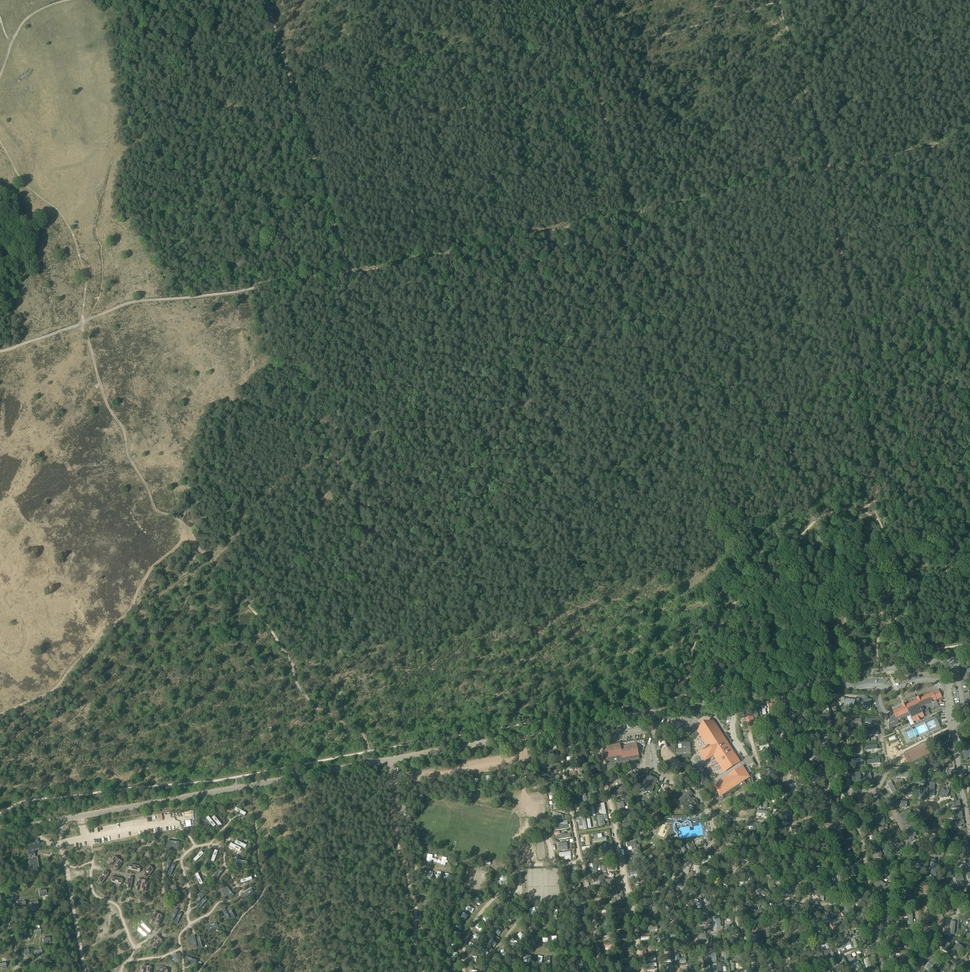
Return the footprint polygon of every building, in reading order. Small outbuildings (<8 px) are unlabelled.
[(890,717),(889,728),(899,724),(898,721),(910,716),(913,722),(917,721),(918,722),(921,721),(920,719),(924,717),(920,708),(932,702),(933,705),(937,704),(936,701),(938,700),(938,699),(939,698),(936,692),(933,693),(928,696),(928,694),(926,695),(926,696),(920,698),(920,697),(916,699),(917,700),(913,702),(906,705),(905,704),(902,705),(903,707),(893,711),(894,715),(890,717)] [(845,698),(845,706),(849,706),(849,709),(854,710),(854,706),(855,699),(845,698)] [(699,730),(697,731),(707,747),(706,748),(703,750),(700,752),(705,760),(713,755),(724,773),(726,771),(740,762),(713,721),(699,730)] [(938,744),(948,739),(945,732),(934,737),(938,744)] [(661,748),(667,746),(665,738),(659,740),(661,748)] [(676,757),(691,756),(690,742),(681,743),(682,749),(676,749),(676,757)] [(620,744),(603,748),(606,760),(608,759),(609,765),(607,766),(608,771),(630,767),(629,762),(640,760),(637,744),(621,747),(620,744)] [(938,748),(942,755),(947,762),(953,759),(943,745),(938,748)] [(774,765),(785,765),(785,761),(781,761),(781,760),(779,758),(779,756),(775,756),(774,765)] [(712,785),(720,797),(750,777),(742,766),(712,785)] [(861,781),(860,772),(851,773),(853,782),(861,781)] [(917,772),(917,784),(926,784),(926,773),(917,772)] [(702,773),(697,776),(698,779),(700,781),(702,784),(702,785),(704,785),(707,783),(708,782),(707,781),(705,778),(704,775),(702,773)] [(651,793),(658,780),(647,774),(640,788),(651,793)] [(891,782),(887,784),(893,796),(898,794),(891,782)] [(626,786),(616,788),(617,791),(623,790),(624,794),(628,793),(626,786)] [(904,786),(901,788),(905,796),(908,794),(909,796),(913,794),(909,787),(905,789),(904,786)] [(685,809),(691,804),(695,808),(698,806),(694,801),(690,797),(693,794),(687,787),(683,791),(686,794),(682,798),(682,797),(677,801),(685,809)] [(801,787),(793,794),(796,797),(804,790),(801,787)] [(942,789),(939,797),(943,798),(944,796),(947,798),(949,790),(946,789),(945,791),(942,789)] [(838,790),(834,791),(834,792),(835,802),(838,802),(838,795),(844,794),(843,791),(838,792),(838,790)] [(821,791),(820,794),(826,797),(829,799),(830,799),(832,796),(821,791)] [(879,806),(879,799),(871,799),(872,807),(879,806)] [(818,800),(816,802),(820,808),(822,810),(825,808),(818,800)] [(960,801),(949,803),(950,810),(961,807),(960,801)] [(623,802),(616,803),(618,813),(625,811),(623,802)] [(847,815),(845,805),(836,807),(837,812),(842,811),(843,816),(847,815)] [(580,814),(576,815),(577,818),(585,817),(583,806),(579,807),(580,814)] [(236,807),(234,810),(245,816),(246,813),(236,807)] [(910,811),(900,815),(902,821),(912,817),(910,811)] [(208,816),(205,818),(213,828),(216,825),(208,816)] [(214,816),(211,818),(219,827),(222,825),(214,816)] [(876,819),(874,820),(875,826),(885,824),(884,821),(883,818),(877,819),(876,819)] [(910,827),(908,828),(909,831),(917,828),(916,825),(918,825),(916,820),(908,824),(910,827)] [(631,823),(622,825),(623,829),(628,827),(629,831),(633,831),(631,823)] [(883,827),(879,828),(881,836),(890,834),(890,830),(887,831),(884,831),(884,828),(883,827)] [(764,834),(764,843),(772,842),(772,834),(771,834),(770,831),(767,831),(767,834),(764,834)] [(917,836),(915,832),(908,836),(911,842),(915,840),(914,838),(917,836)] [(236,840),(234,843),(245,849),(247,846),(236,840)] [(920,840),(916,849),(921,852),(925,842),(920,840)] [(31,845),(27,846),(28,853),(34,851),(41,850),(39,842),(33,843),(31,844),(31,845)] [(952,844),(949,845),(950,853),(953,853),(953,851),(957,850),(956,842),(951,843),(952,844)] [(231,843),(229,846),(240,852),(241,848),(231,843)] [(567,843),(558,844),(559,851),(568,850),(567,843)] [(968,843),(961,844),(963,855),(969,854),(968,843)] [(682,845),(679,847),(686,857),(689,855),(684,848),(683,845),(682,845)] [(717,859),(726,857),(724,847),(721,847),(722,853),(716,854),(717,859)] [(872,859),(882,857),(881,848),(871,850),(872,859)] [(675,862),(680,858),(677,854),(678,853),(677,852),(676,852),(675,850),(669,854),(675,862)] [(29,858),(28,859),(30,870),(39,869),(37,861),(38,861),(37,857),(35,857),(34,851),(28,853),(29,858)] [(201,851),(193,860),(195,862),(204,854),(201,851)] [(656,856),(648,861),(650,864),(654,862),(657,867),(661,864),(656,856)] [(662,856),(659,859),(667,869),(671,867),(669,864),(666,861),(662,856)] [(113,857),(108,864),(109,867),(112,869),(118,860),(116,858),(113,857)] [(118,860),(112,869),(115,870),(116,871),(122,863),(121,861),(118,860)] [(168,860),(163,871),(167,872),(172,861),(168,860)] [(755,866),(758,867),(758,870),(762,871),(763,863),(758,863),(755,862),(755,866)] [(931,863),(928,873),(936,876),(939,866),(931,863)] [(129,867),(128,870),(139,873),(139,870),(139,866),(130,864),(129,867)] [(172,864),(167,875),(170,876),(175,865),(172,864)] [(839,864),(827,868),(829,872),(841,867),(839,864)] [(148,866),(142,875),(145,877),(148,878),(153,871),(151,868),(148,866)] [(948,868),(945,867),(943,876),(947,876),(947,875),(951,876),(953,868),(948,867),(948,868)] [(221,868),(213,878),(216,880),(223,871),(221,868)] [(102,872),(97,879),(99,882),(102,883),(108,874),(106,872),(102,872)] [(198,873),(194,875),(200,886),(203,884),(198,873)] [(658,873),(649,874),(651,884),(655,883),(654,877),(658,877),(658,873)] [(910,874),(900,873),(900,881),(910,882),(910,874)] [(962,873),(955,875),(956,882),(964,881),(962,873)] [(507,877),(505,877),(503,878),(503,876),(499,877),(499,878),(495,879),(497,886),(509,884),(507,877)] [(877,879),(873,885),(879,888),(881,885),(884,888),(886,885),(883,882),(877,879)] [(701,883),(690,887),(691,892),(703,887),(701,883)] [(943,884),(939,885),(939,892),(944,892),(944,894),(947,894),(946,886),(943,886),(943,884)] [(226,886),(224,889),(231,898),(234,896),(226,886)] [(723,886),(719,886),(720,895),(731,893),(730,890),(723,891),(723,886)] [(175,887),(173,889),(181,898),(183,896),(175,887)] [(670,887),(667,889),(672,896),(675,894),(670,887)] [(758,888),(756,891),(765,896),(767,893),(758,888)] [(251,889),(242,897),(244,900),(253,892),(251,889)] [(202,893),(194,902),(197,905),(205,896),(202,893)] [(961,900),(967,910),(969,908),(969,899),(969,897),(961,900)] [(205,898),(197,907),(199,909),(207,900),(205,898)] [(683,898),(674,903),(676,906),(685,902),(683,898)] [(951,902),(943,905),(946,915),(954,912),(951,902)] [(789,903),(787,913),(791,914),(791,913),(792,907),(795,908),(796,908),(797,904),(789,903)] [(813,906),(812,910),(817,911),(816,916),(820,917),(822,909),(813,906)] [(224,908),(221,910),(227,921),(230,919),(224,908)] [(230,908),(227,909),(232,920),(235,918),(230,908)] [(175,909),(170,920),(173,921),(178,910),(175,909)] [(671,913),(666,915),(667,918),(679,913),(678,910),(671,913)] [(932,911),(923,913),(925,922),(933,921),(932,911)] [(153,913),(150,923),(151,924),(154,925),(158,915),(155,913),(153,913)] [(179,913),(173,923),(177,925),(182,914),(179,913)] [(840,913),(831,915),(832,921),(841,918),(840,913)] [(158,915),(154,925),(156,926),(158,926),(162,917),(161,916),(158,915)] [(718,916),(710,919),(714,930),(721,927),(720,924),(721,923),(720,919),(718,919),(718,916)] [(863,928),(860,930),(861,934),(869,930),(865,921),(861,923),(863,928)] [(142,924),(140,926),(148,934),(150,932),(151,930),(144,923),(142,924)] [(138,928),(137,931),(143,937),(146,936),(148,934),(140,926),(138,928)] [(847,931),(840,934),(843,941),(850,939),(847,931)] [(913,937),(912,940),(921,941),(922,937),(920,937),(920,933),(911,932),(911,937),(913,937)] [(155,936),(148,943),(149,944),(151,947),(159,939),(157,937),(155,936)] [(159,939),(151,947),(153,949),(155,949),(162,942),(161,941),(159,939)] [(944,939),(940,947),(943,949),(942,950),(947,952),(951,945),(947,943),(948,941),(944,939)] [(931,943),(928,943),(929,952),(933,952),(932,950),(936,949),(935,941),(930,941),(931,943)] [(629,944),(621,945),(622,953),(630,952),(629,944)] [(815,950),(812,951),(813,955),(816,954),(816,953),(820,952),(818,944),(813,945),(814,948),(815,950)] [(958,944),(952,951),(958,955),(964,948),(958,944)] [(800,956),(799,960),(802,959),(812,955),(808,947),(805,948),(806,951),(807,953),(800,956)] [(905,962),(910,961),(909,951),(901,951),(901,956),(905,956),(905,962)] [(743,961),(741,952),(737,952),(737,953),(735,953),(736,957),(735,957),(735,958),(732,959),(732,961),(736,961),(736,962),(739,962),(743,961)] [(821,953),(810,958),(811,961),(815,960),(823,956),(821,953)] [(913,954),(915,963),(918,963),(918,964),(923,963),(922,955),(918,956),(917,954),(913,954)] [(678,955),(674,955),(675,964),(686,963),(685,959),(679,960),(678,955)] [(933,957),(926,968),(930,971),(937,960),(933,957)] [(939,965),(941,967),(940,969),(944,971),(950,966),(947,963),(948,961),(945,959),(939,965)]
